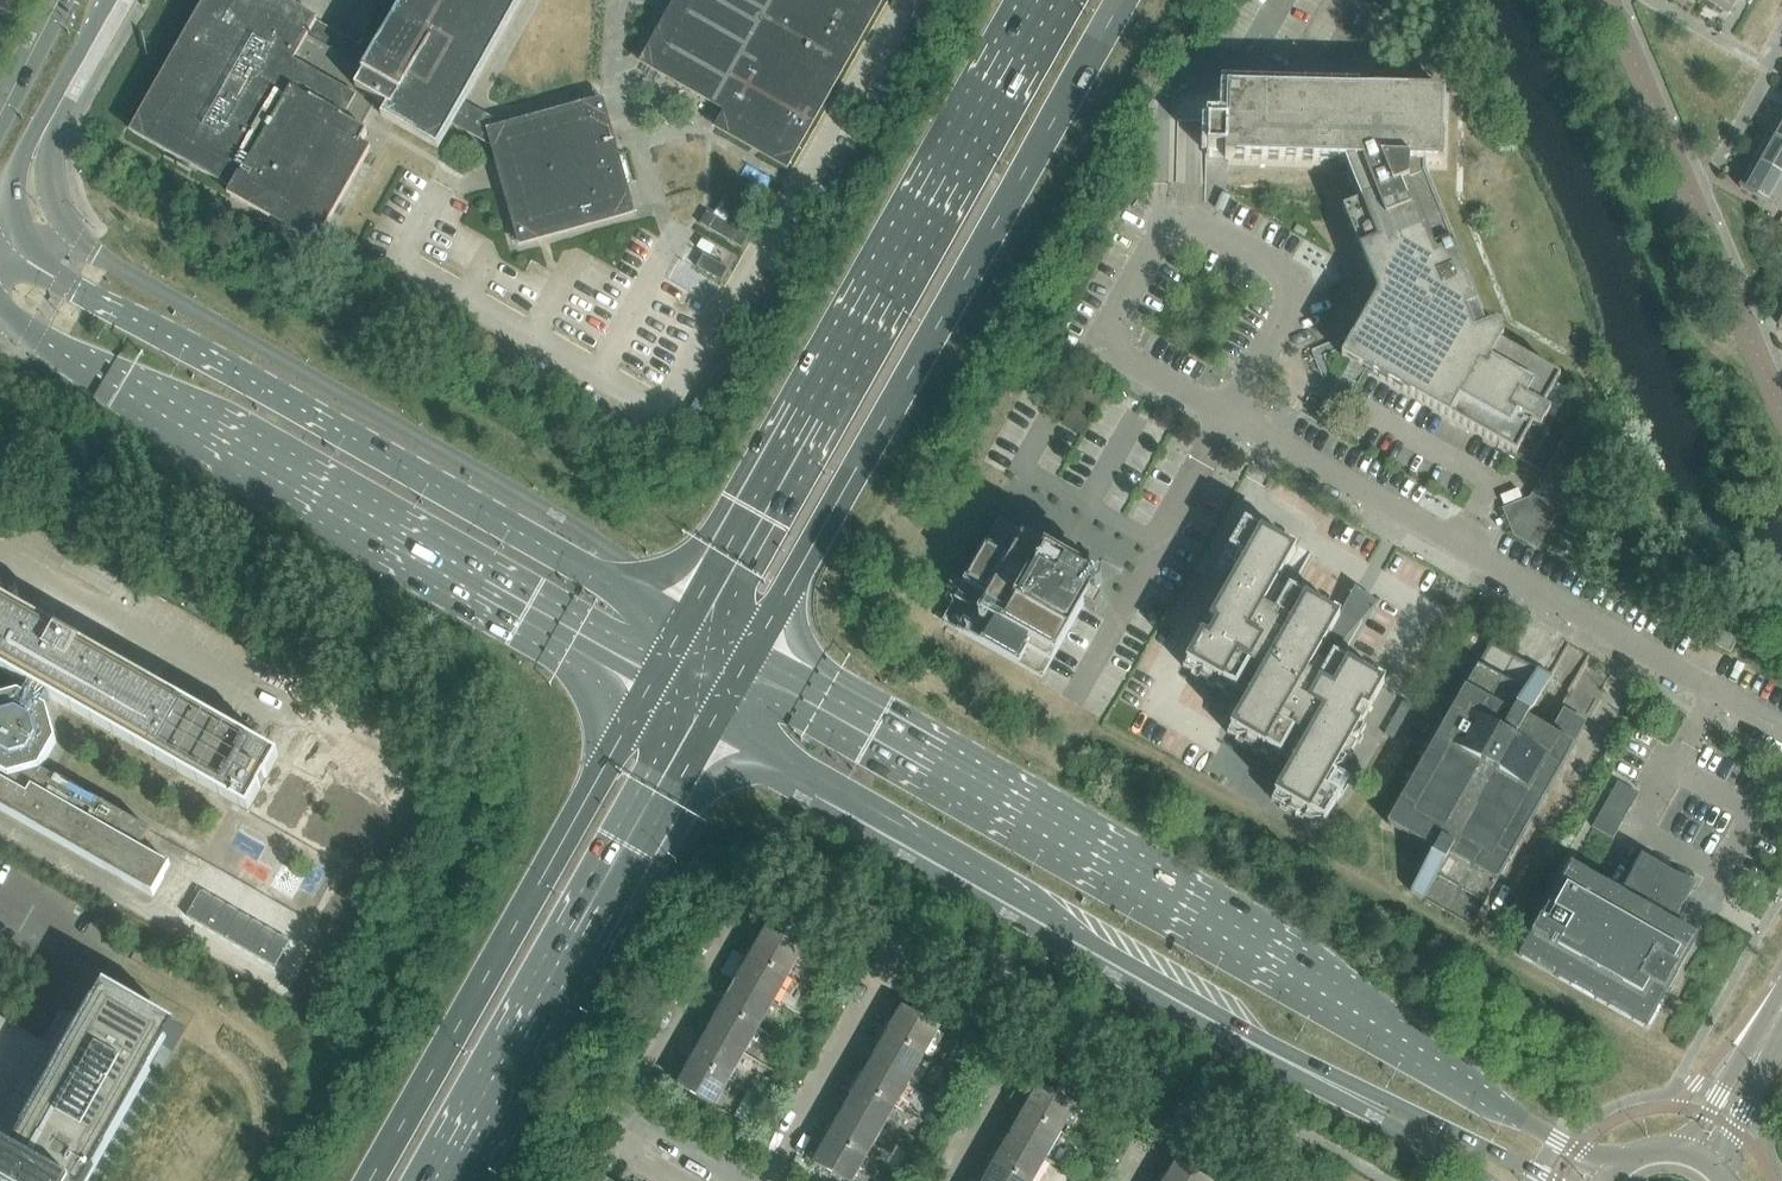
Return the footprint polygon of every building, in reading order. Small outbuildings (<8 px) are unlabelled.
[(399,13),(382,4),(359,45),(279,0),(208,0),(184,41),(132,133),(163,150),(167,153),(192,166),(196,169),(234,190),(230,196),(316,245),(368,152),(360,147),(367,134),(359,129),(375,101),(389,109),(386,115),(384,119),(409,133),(437,149),(452,123),(493,146),(497,163),(520,245),(633,213),(610,130),(607,118),(602,100),(558,113),(513,125),(503,128),(462,105),(522,0),(406,0),(399,13)] [(882,0),(678,0),(642,63),(647,66),(726,111),(717,128),(738,140),(787,168),(882,0)] [(1147,200),(1207,202),(1208,159),(1208,150),(1226,150),(1226,159),(1346,163),(1359,194),(1362,202),(1352,206),(1343,209),(1377,294),(1356,332),(1342,356),(1366,370),(1517,455),(1530,463),(1531,462),(1555,419),(1549,416),(1551,412),(1543,408),(1558,382),(1561,378),(1500,344),(1504,338),(1498,323),(1487,327),(1426,176),(1425,165),(1443,165),(1446,93),(1362,91),(1410,6),(1408,0),(1237,0),(1211,45),(1192,44),(1184,44),(1150,104),(1149,118),(1149,146),(1148,183),(1147,200)] [(1730,14),(1738,0),(1704,0),(1730,14)] [(1770,135),(1781,142),(1781,114),(1770,135)] [(1770,135),(1755,161),(1781,176),(1781,142),(1770,135)] [(1755,161),(1740,188),(1781,212),(1781,176),(1755,161)] [(742,235),(706,215),(698,230),(734,250),(742,235)] [(704,255),(696,267),(721,282),(729,269),(704,255)] [(1531,499),(1504,509),(1514,535),(1537,548),(1590,455),(1584,439),(1585,438),(1577,418),(1547,471),(1531,499)] [(1223,690),(1233,689),(1247,697),(1227,733),(1236,738),(1246,737),(1243,742),(1252,747),(1262,746),(1259,751),(1267,756),(1277,755),(1292,763),(1271,799),(1281,805),(1291,804),(1288,809),(1297,813),(1306,813),(1304,817),(1312,822),(1322,821),(1325,823),(1340,795),(1329,789),(1337,776),(1332,773),(1333,771),(1342,767),(1347,759),(1342,756),(1351,751),(1356,743),(1351,740),(1360,736),(1365,726),(1361,724),(1384,684),(1381,682),(1376,673),(1368,669),(1365,673),(1361,665),(1352,660),(1350,665),(1345,656),(1336,650),(1329,663),(1317,657),(1339,617),(1337,616),(1333,607),(1324,602),(1321,607),(1317,598),(1309,593),(1306,598),(1302,589),(1292,584),(1289,590),(1277,583),(1295,551),(1292,549),(1288,541),(1280,536),(1277,541),(1273,532),(1264,527),(1261,532),(1257,523),(1248,518),(1229,551),(1239,556),(1231,569),(1236,572),(1235,574),(1226,578),(1221,587),(1226,590),(1217,594),(1212,602),(1217,605),(1208,609),(1203,619),(1208,622),(1182,667),(1192,672),(1201,671),(1199,676),(1207,681),(1217,680),(1214,685),(1223,690)] [(1088,592),(1090,590),(1096,590),(1101,586),(1102,579),(1098,573),(1090,572),(1086,576),(1083,575),(1082,574),(1089,562),(1077,556),(1054,542),(1047,554),(1000,527),(967,585),(964,583),(954,577),(946,589),(957,596),(960,597),(947,622),(1041,675),(1081,605),(1084,607),(1095,613),(1102,600),(1088,592)] [(30,688),(25,698),(20,695),(0,701),(0,810),(153,898),(172,866),(169,864),(168,866),(140,850),(151,831),(56,777),(55,780),(42,772),(58,744),(49,712),(44,709),(50,699),(249,812),(279,758),(81,645),(80,646),(62,635),(62,634),(0,599),(0,671),(30,688)] [(1689,630),(1707,640),(1714,627),(1696,617),(1689,630)] [(1711,642),(1730,653),(1743,629),(1724,618),(1711,642)] [(1410,892),(1471,927),(1573,746),(1526,719),(1550,677),(1490,643),(1387,824),(1434,851),(1410,892)] [(1642,856),(1620,894),(1571,865),(1520,954),(1647,1026),(1697,937),(1672,923),(1694,886),(1642,856)] [(216,899),(201,891),(187,917),(201,925),(231,942),(273,966),(276,968),(290,942),(216,899)] [(751,957),(788,978),(803,952),(766,931),(751,957)] [(736,983),(773,1004),(788,978),(751,957),(736,983)] [(736,983),(722,1008),(759,1029),(773,1004),(736,983)] [(175,1024),(105,984),(88,1014),(62,1059),(0,1024),(0,1180),(86,1180),(175,1024)] [(722,1008),(707,1034),(744,1055),(759,1029),(722,1008)] [(940,1028),(902,1008),(887,1034),(924,1055),(940,1028)] [(693,1059),(730,1080),(744,1055),(707,1034),(693,1059)] [(924,1055),(887,1034),(873,1060),(910,1081),(924,1055)] [(730,1080),(693,1059),(678,1086),(715,1107),(730,1080)] [(910,1081),(873,1060),(858,1085),(895,1107),(910,1081)] [(843,1111),(880,1132),(895,1107),(858,1085),(843,1111)] [(1039,1086),(1024,1112),(1061,1133),(1076,1107),(1039,1086)] [(880,1132),(843,1111),(829,1137),(866,1158),(880,1132)] [(1024,1112),(1009,1137),(1046,1159),(1061,1133),(1024,1112)] [(829,1137),(814,1163),(845,1180),(852,1180),(866,1158),(829,1137)] [(1009,1137),(994,1163),(1026,1180),(1033,1180),(1046,1159),(1009,1137)] [(994,1163),(984,1180),(1026,1180),(994,1163)] [(1165,1180),(1207,1180),(1176,1163),(1165,1180)]
